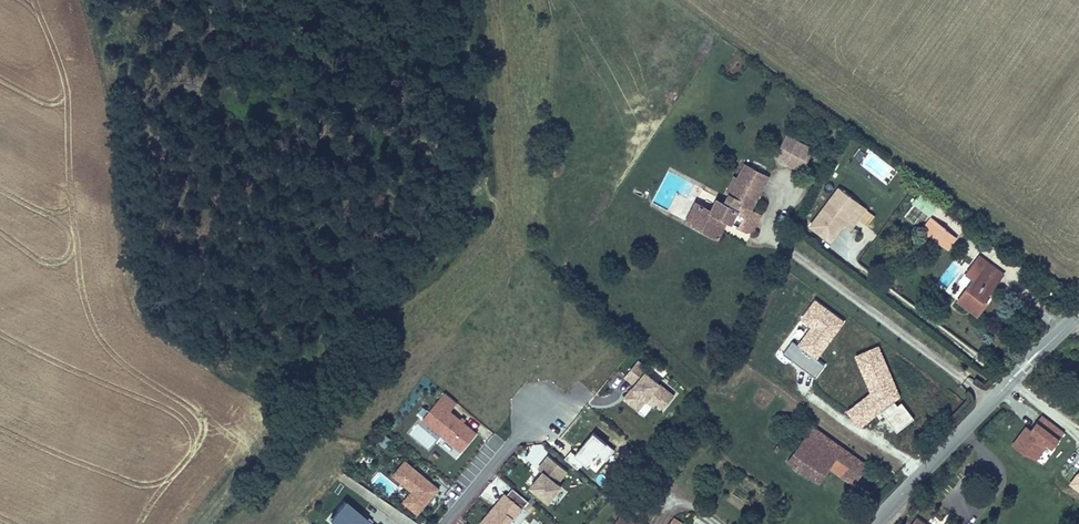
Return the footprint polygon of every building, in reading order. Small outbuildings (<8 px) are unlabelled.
[(790,157),(788,162),(803,168),(811,150),(795,143),(796,141),(786,137),(779,152),(790,157)] [(717,220),(727,225),(744,234),(752,220),(745,216),(749,209),(765,178),(744,167),(737,180),(729,194),(724,205),(716,201),(709,214),(694,206),(683,226),(707,239),(717,220)] [(725,192),(729,194),(737,180),(732,178),(725,192)] [(857,207),(836,191),(808,229),(829,245),(841,228),(857,207)] [(908,205),(926,217),(933,209),(915,196),(908,205)] [(864,212),(857,207),(841,228),(849,233),(864,212)] [(745,216),(752,220),(744,234),(756,231),(764,216),(749,209),(745,216)] [(727,225),(717,220),(707,239),(717,244),(727,225)] [(949,245),(938,237),(943,231),(928,221),(919,233),(944,251),(949,245)] [(938,237),(949,245),(953,239),(943,231),(938,237)] [(999,281),(989,274),(994,268),(985,262),(984,264),(976,258),(965,274),(973,280),(958,301),(978,316),(988,304),(984,301),(999,281)] [(989,274),(999,281),(1003,275),(994,268),(989,274)] [(828,334),(840,317),(814,299),(779,350),(817,376),(825,364),(817,358),(832,337),(828,334)] [(857,355),(870,394),(849,409),(859,424),(866,422),(862,425),(885,417),(894,430),(901,427),(914,418),(902,401),(897,403),(878,348),(857,355)] [(673,398),(644,375),(647,371),(636,363),(624,378),(633,386),(636,388),(631,393),(629,392),(623,400),(637,412),(645,402),(653,408),(655,405),(662,411),(673,398)] [(476,437),(449,415),(456,406),(445,398),(423,424),(460,455),(476,437)] [(1032,429),(1026,425),(1012,443),(1038,464),(1064,431),(1043,415),(1032,429)] [(386,448),(393,440),(384,432),(377,441),(386,448)] [(824,481),(828,475),(852,489),(865,470),(809,437),(792,461),(824,481)] [(555,486),(565,474),(547,459),(536,471),(541,475),(529,490),(547,505),(559,489),(555,486)] [(417,517),(437,492),(404,465),(392,479),(411,495),(403,505),(417,517)] [(1069,483),(1078,490),(1078,470),(1069,483)] [(521,512),(527,504),(511,491),(505,498),(503,497),(480,523),(508,523),(511,521),(512,522),(521,512)] [(372,523),(362,516),(360,518),(341,503),(324,523),(326,523),(371,523),(372,523)] [(527,516),(521,512),(512,522),(515,523),(520,523),(527,516)] [(616,523),(637,523),(623,514),(616,523)]
